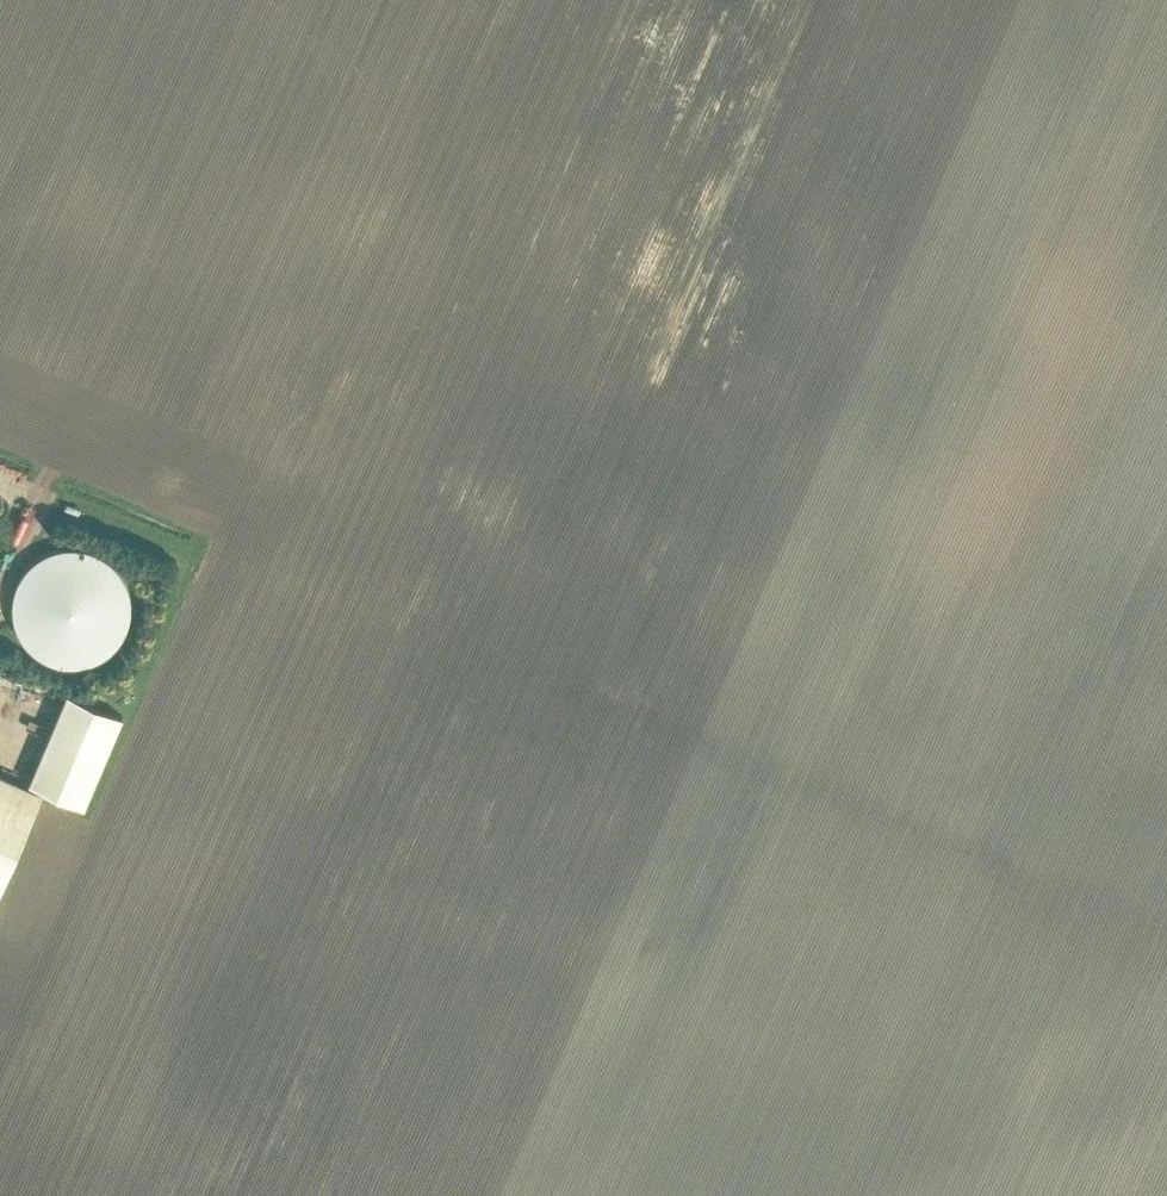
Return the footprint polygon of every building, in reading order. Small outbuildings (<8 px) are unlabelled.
[(3,490),(12,470),(0,465),(0,488),(3,490)] [(69,691),(31,781),(85,804),(123,714),(69,691)] [(45,789),(0,769),(0,893),(45,789)]
